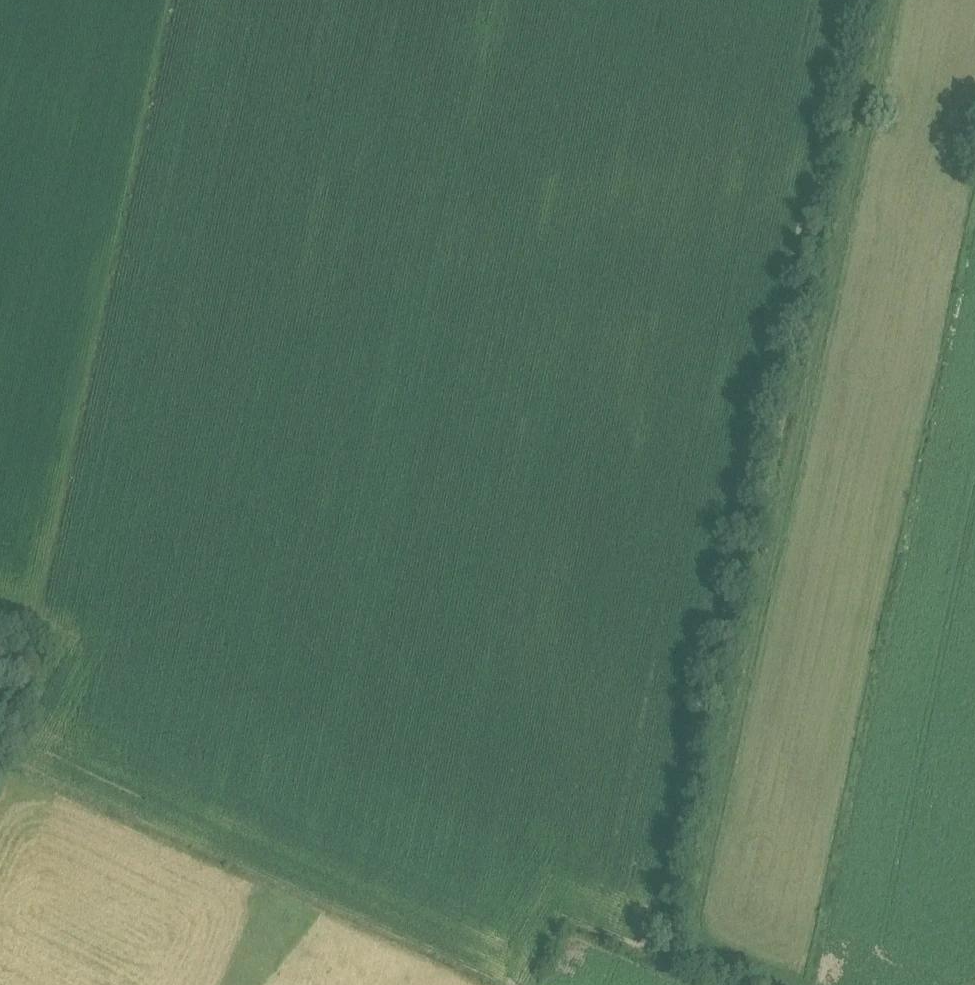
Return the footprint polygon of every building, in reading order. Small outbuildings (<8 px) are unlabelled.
[(894,116),(896,105),(881,101),(878,113),(894,116)]
